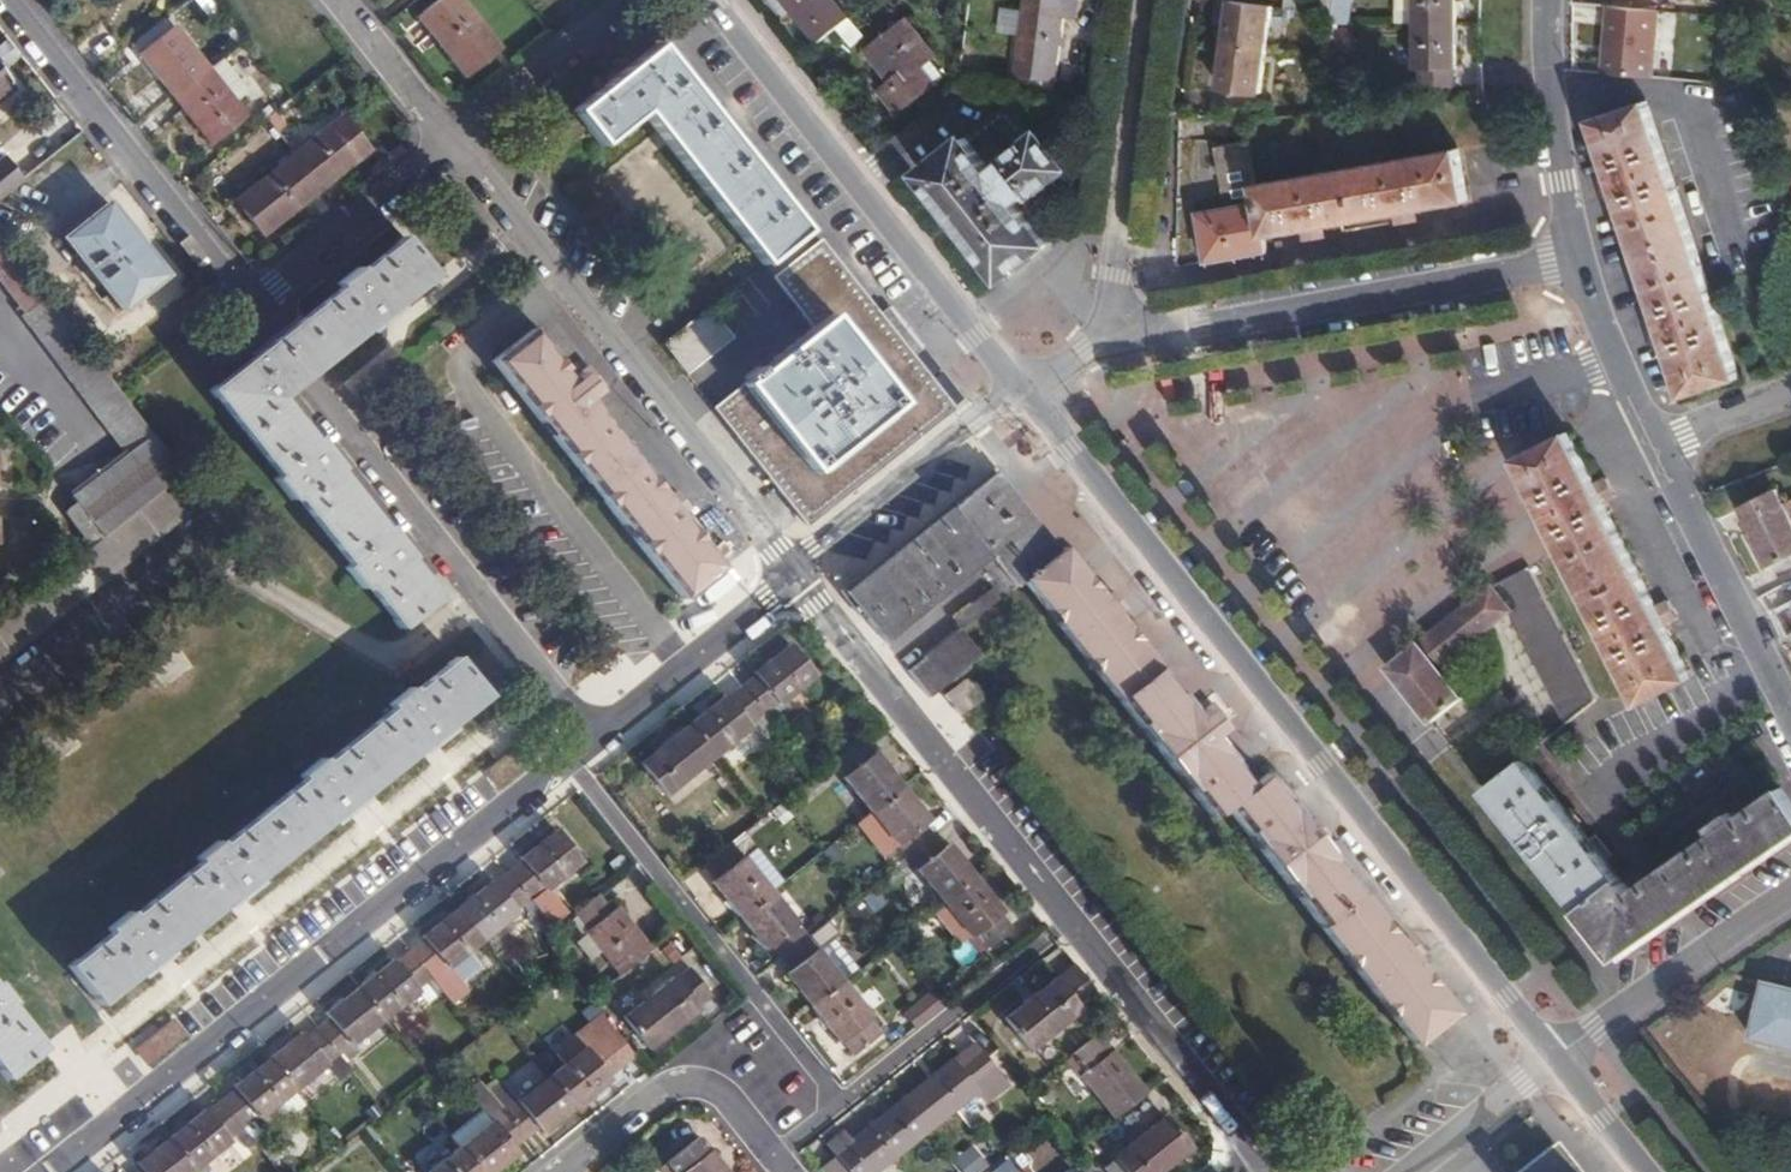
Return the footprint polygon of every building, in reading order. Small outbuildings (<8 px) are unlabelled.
[(418,15),(463,73),(497,47),(460,0),(437,0),(418,15)] [(820,42),(851,17),(838,0),(786,0),(820,42)] [(1018,74),(1057,80),(1066,16),(1079,17),(1082,0),(1027,0),(1018,74)] [(1250,87),(1262,5),(1222,0),(1219,20),(1231,21),(1223,84),(1250,87)] [(1333,14),(1335,2),(1335,0),(1287,0),(1286,8),(1333,14)] [(1418,21),(1459,20),(1459,0),(1418,0),(1418,21)] [(1333,14),(1332,22),(1349,21),(1351,3),(1335,2),(1333,14)] [(1655,12),(1606,8),(1601,73),(1650,77),(1655,12)] [(1019,41),(1022,13),(1001,11),(998,39),(1019,41)] [(887,89),(904,109),(938,82),(924,64),(939,53),(911,18),(873,49),(897,80),(887,89)] [(1459,20),(1418,21),(1419,68),(1422,68),(1422,85),(1457,84),(1457,67),(1460,67),(1459,20)] [(177,26),(143,51),(174,92),(208,67),(177,26)] [(803,231),(658,43),(575,110),(602,145),(645,113),(760,261),(803,231)] [(208,67),(174,92),(212,142),(246,115),(234,100),(248,90),(222,55),(208,67)] [(18,91),(0,66),(0,105),(18,91)] [(962,83),(982,86),(984,71),(964,68),(962,83)] [(1742,377),(1651,98),(1596,117),(1614,174),(1601,178),(1607,197),(1620,194),(1662,320),(1649,324),(1656,344),(1669,339),(1688,395),(1742,377)] [(1051,241),(1042,229),(1035,218),(1048,207),(1036,191),(1071,164),(1043,129),(1036,135),(1010,105),(924,173),(979,242),(1007,276),(1051,241)] [(344,114),(295,153),(322,187),(371,148),(344,114)] [(1208,260),(1270,249),(1267,236),(1258,186),(1250,141),(1215,147),(1225,208),(1200,213),(1208,260)] [(1418,219),(1417,208),(1469,197),(1461,149),(1258,186),(1267,236),(1304,229),(1306,240),(1315,238),(1324,237),(1323,226),(1388,213),(1395,212),(1397,223),(1408,221),(1418,219)] [(295,153),(236,198),(262,233),(322,187),(295,153)] [(23,180),(4,157),(0,160),(0,199),(23,180)] [(164,273),(109,201),(66,233),(121,306),(164,273)] [(29,313),(24,317),(128,457),(77,500),(80,506),(70,514),(86,534),(83,539),(90,547),(182,474),(0,230),(0,277),(29,313)] [(773,275),(813,327),(760,370),(756,366),(744,376),(747,381),(714,406),(782,493),(809,524),(882,468),(955,409),(915,357),(924,349),(891,308),(880,315),(819,238),(773,275)] [(433,274),(406,239),(364,271),(359,266),(340,281),(344,287),(214,388),(279,473),(274,477),(290,497),(295,493),(350,564),(346,568),(361,587),(366,583),(398,624),(435,596),(278,395),(433,274)] [(709,306),(664,342),(685,369),(731,334),(709,306)] [(573,378),(534,328),(494,360),(682,599),(721,569),(680,516),(692,506),(680,489),(667,499),(587,397),(604,382),(591,365),(573,378)] [(1571,432),(1520,458),(1644,701),(1694,676),(1667,622),(1677,617),(1668,600),(1659,605),(1606,501),(1616,497),(1607,479),(1597,484),(1571,432)] [(1026,577),(1060,551),(998,472),(848,589),(886,639),(984,562),(1000,582),(984,595),(992,604),(1026,577)] [(0,619),(0,663),(203,502),(182,474),(90,547),(0,619)] [(1745,503),(1773,561),(1790,553),(1790,506),(1781,486),(1745,503)] [(9,532),(7,506),(0,506),(0,532),(9,532)] [(1106,597),(1066,546),(1060,551),(1026,577),(1213,813),(1226,802),(1415,1041),(1453,1012),(1414,961),(1411,957),(1421,949),(1410,935),(1403,940),(1399,943),(1377,914),(1371,907),(1346,875),(1341,868),(1318,840),(1321,838),(1330,831),(1317,815),(1309,821),(1305,824),(1265,772),(1253,782),(1250,779),(1247,774),(1215,734),(1218,731),(1231,720),(1216,701),(1199,715),(1196,710),(1184,695),(1138,637),(1132,630),(1119,613),(1122,610),(1129,605),(1117,589),(1110,594),(1106,597)] [(1388,666),(1432,724),(1465,695),(1443,667),(1512,613),(1569,722),(1599,696),(1532,564),(1495,583),(1388,666)] [(992,604),(984,595),(955,617),(963,627),(992,604)] [(931,694),(984,653),(963,627),(910,668),(931,694)] [(759,677),(745,688),(765,713),(780,702),(781,703),(816,677),(792,646),(757,674),(759,677)] [(113,931),(69,966),(102,1002),(486,695),(456,658),(414,692),(410,688),(391,703),(394,708),(326,762),(322,758),(303,773),(306,778),(221,845),(218,841),(198,858),(201,861),(131,916),(127,911),(109,926),(113,931)] [(965,677),(946,692),(960,710),(979,695),(965,677)] [(765,713),(745,688),(731,699),(729,696),(693,725),(716,755),(752,727),(750,724),(765,713)] [(716,755),(693,725),(645,763),(668,793),(716,755)] [(873,751),(862,738),(834,760),(846,775),(843,777),(871,812),(904,786),(876,749),(873,751)] [(1486,791),(1619,955),(1790,837),(1790,797),(1784,786),(1738,816),(1732,809),(1713,823),(1718,830),(1632,889),(1527,756),(1486,791)] [(931,818),(904,786),(871,812),(907,857),(936,834),(926,822),(931,818)] [(525,861),(511,872),(541,909),(548,903),(539,891),(545,887),(547,889),(581,862),(557,831),(523,858),(525,861)] [(936,834),(907,857),(942,901),(976,874),(949,841),(945,845),(936,834)] [(731,843),(705,865),(715,879),(714,880),(742,915),(773,890),(745,855),(742,858),(731,843)] [(541,909),(511,872),(497,883),(496,881),(460,910),(484,940),(520,911),(518,909),(525,904),(534,915),(541,909)] [(1004,910),(976,874),(942,901),(971,937),(973,935),(985,950),(1014,926),(1002,911),(1004,910)] [(809,935),(773,890),(742,915),(768,948),(771,945),(781,958),(809,935)] [(615,910),(602,893),(577,912),(580,916),(575,921),(580,927),(585,923),(591,931),(590,932),(622,973),(653,949),(620,907),(615,910)] [(484,940),(460,910),(425,937),(427,940),(413,951),(439,984),(448,977),(442,970),(448,965),(450,966),(484,940)] [(844,980),(809,935),(781,958),(790,970),(787,972),(812,1005),(844,980)] [(430,991),(439,984),(413,951),(399,962),(397,959),(361,988),(386,1018),(422,990),(420,987),(424,984),(430,991)] [(1098,990),(1077,964),(1060,978),(1058,975),(1009,1016),(1034,1046),(1082,1007),(1080,1005),(1098,990)] [(626,1018),(649,1049),(700,1010),(698,1007),(712,996),(692,970),(677,981),(676,980),(626,1018)] [(871,1015),(844,980),(812,1005),(840,1039),(842,1037),(855,1053),(887,1028),(883,1024),(878,1028),(870,1017),(871,1015)] [(8,1075),(43,1046),(11,1006),(15,1002),(1,983),(0,983),(0,1065),(8,1075)] [(1771,985),(1756,1040),(1790,1049),(1790,990),(1771,985)] [(346,1049),(386,1018),(361,988),(329,1013),(332,1017),(319,1027),(347,1062),(353,1058),(346,1049)] [(904,1013),(914,1027),(944,1003),(933,990),(904,1013)] [(610,1077),(635,1057),(607,1021),(581,1042),(587,1049),(551,1078),(575,1109),(612,1079),(610,1077)] [(340,1068),(347,1062),(319,1027),(307,1036),(304,1033),(270,1059),(295,1091),(334,1060),(340,1068)] [(1102,1031),(1073,1055),(1085,1070),(1083,1071),(1118,1115),(1148,1090),(1102,1031)] [(974,1042),(902,1102),(927,1134),(978,1092),(985,1102),(1007,1084),(974,1042)] [(261,1119),(295,1091),(270,1059),(235,1087),(237,1089),(222,1101),(243,1128),(253,1141),(264,1133),(254,1121),(259,1117),(261,1119)] [(575,1109),(551,1078),(514,1107),(506,1097),(499,1103),(506,1112),(528,1140),(541,1130),(544,1134),(575,1109)] [(506,1112),(499,1103),(492,1095),(447,1131),(461,1148),(506,1112)] [(231,1137),(243,1128),(222,1101),(209,1111),(207,1109),(172,1137),(196,1168),(232,1140),(231,1137)] [(902,1102),(852,1142),(845,1133),(829,1146),(850,1171),(879,1171),(927,1134),(902,1102)] [(461,1148),(479,1171),(496,1171),(518,1154),(515,1150),(528,1140),(506,1112),(461,1148)] [(1107,1166),(1112,1171),(1159,1171),(1193,1145),(1167,1113),(1117,1154),(1119,1156),(1107,1166)] [(138,1171),(191,1171),(196,1168),(172,1137),(139,1163),(143,1168),(138,1171)] [(715,1147),(711,1150),(701,1137),(675,1158),(686,1171),(735,1171),(715,1147)] [(1513,1171),(1581,1171),(1555,1139),(1513,1171)] [(461,1148),(431,1171),(479,1171),(461,1148)]
